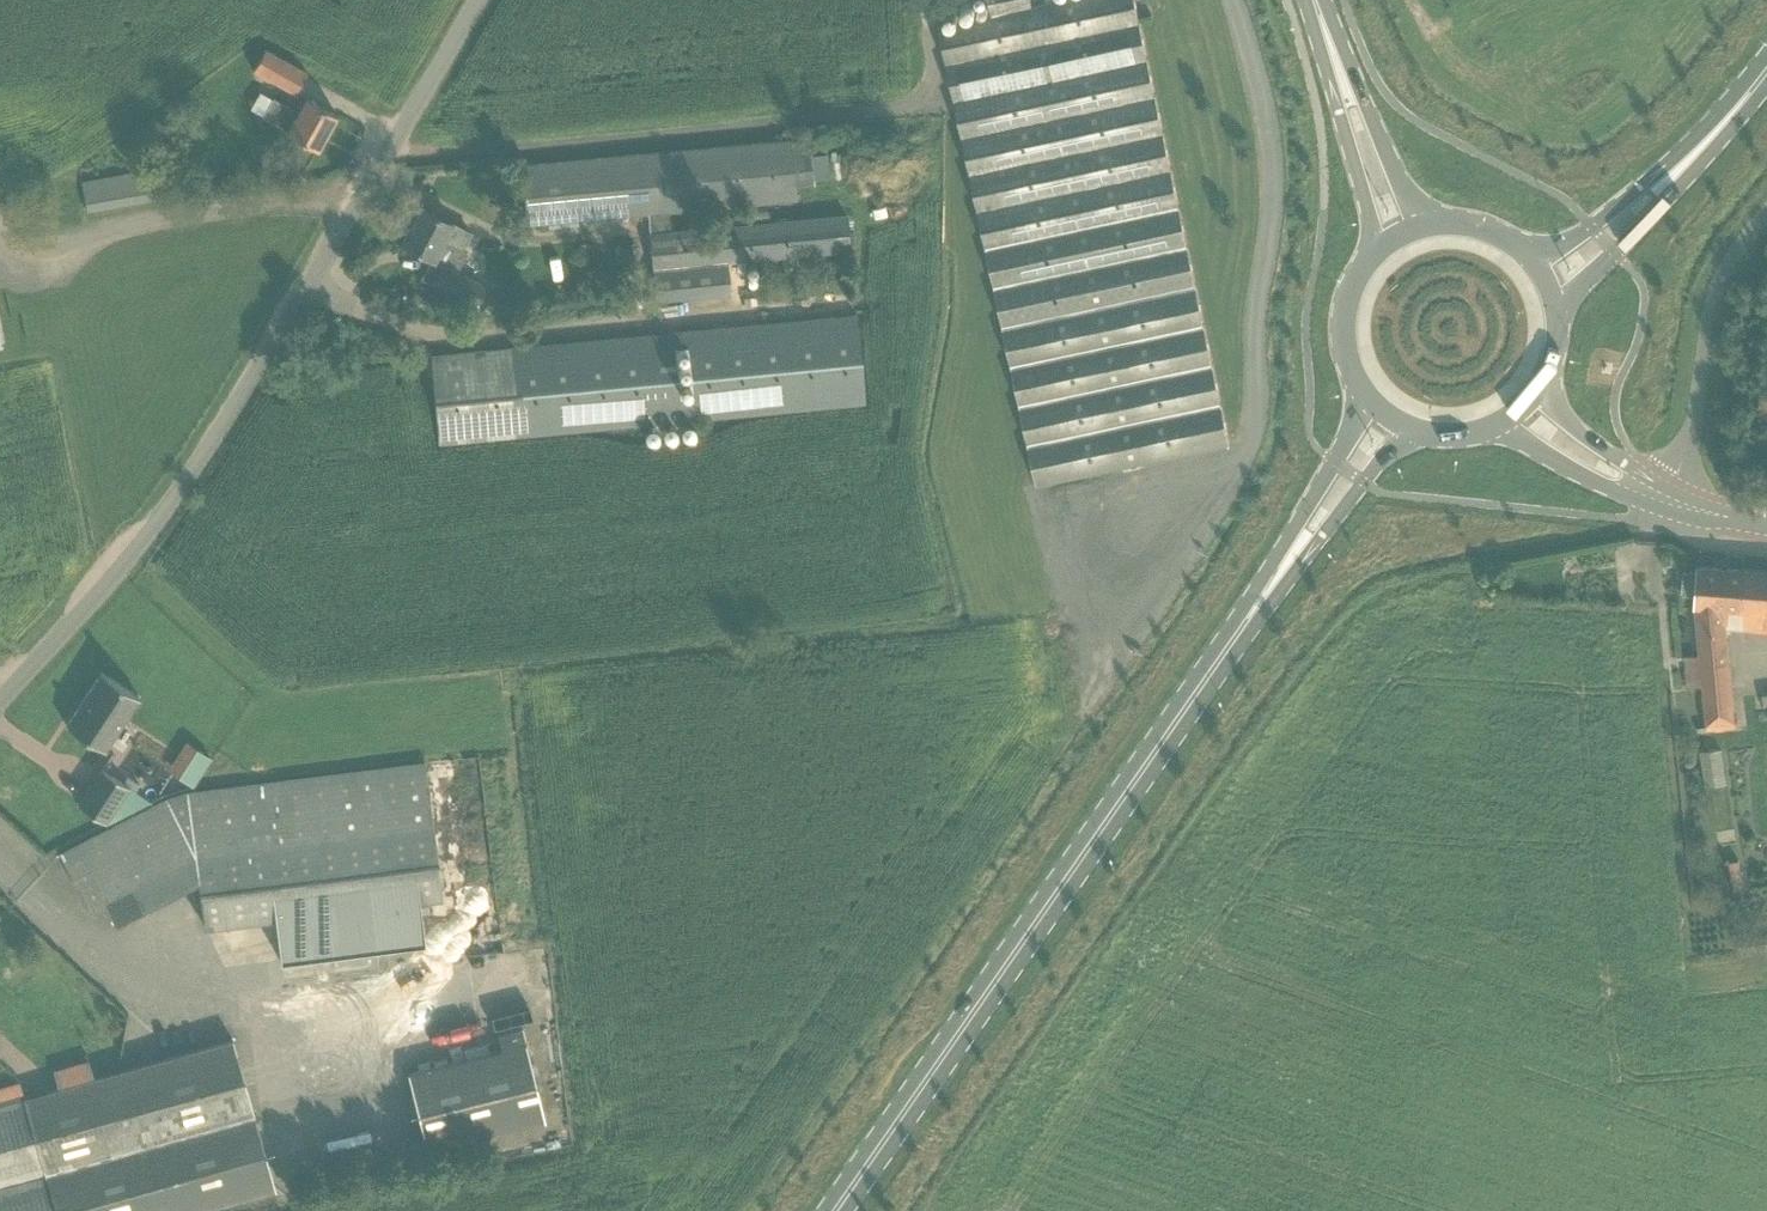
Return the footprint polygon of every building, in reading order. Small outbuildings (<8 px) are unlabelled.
[(957,109),(1019,406),(1036,488),(1229,445),(1212,365),(1134,0),(1055,0),(1032,5),(1030,0),(989,0),(992,14),(939,25),(957,109)] [(306,72),(264,49),(252,70),(294,93),(306,72)] [(285,131),(296,137),(316,149),(336,114),(315,102),(305,97),(297,112),(272,98),(262,117),(286,130),(285,131)] [(657,212),(667,211),(794,199),(793,178),(813,176),(809,139),(521,166),(526,225),(646,213),(657,212)] [(152,170),(81,183),(86,212),(157,199),(152,170)] [(400,242),(421,254),(432,259),(430,262),(441,268),(432,284),(476,303),(485,286),(455,271),(465,253),(460,250),(469,232),(468,232),(451,223),(451,222),(419,206),(400,242)] [(667,211),(657,212),(646,213),(655,299),(694,294),(694,290),(711,289),(711,264),(847,249),(844,215),(669,231),(667,211)] [(488,297),(481,311),(500,319),(505,305),(488,297)] [(856,315),(510,348),(429,356),(437,444),(519,436),(864,403),(856,315)] [(1682,594),(1696,595),(1695,608),(1699,655),(1703,685),(1707,730),(1735,727),(1724,609),(1756,611),(1755,630),(1766,631),(1766,571),(1698,566),(1697,572),(1684,571),(1682,594)] [(1703,685),(1699,655),(1685,657),(1687,686),(1703,685)] [(137,697),(98,672),(64,726),(97,747),(118,715),(123,718),(137,697)] [(1766,706),(1766,694),(1759,696),(1761,707),(1766,706)] [(188,788),(207,761),(181,744),(163,772),(188,788)] [(1703,787),(1725,784),(1720,748),(1699,751),(1703,787)] [(441,896),(427,787),(424,763),(187,793),(166,800),(59,854),(88,910),(103,903),(112,922),(134,911),(140,908),(197,879),(204,926),(273,917),(279,960),(422,941),(417,899),(441,896)] [(128,788),(100,769),(77,805),(105,823),(128,788)] [(408,1073),(427,1151),(545,1121),(520,1029),(497,1035),(501,1049),(408,1073)] [(24,1098),(55,1210),(199,1210),(273,1190),(231,1039),(24,1098)] [(24,1098),(19,1081),(0,1087),(0,1210),(55,1210),(24,1098)]
